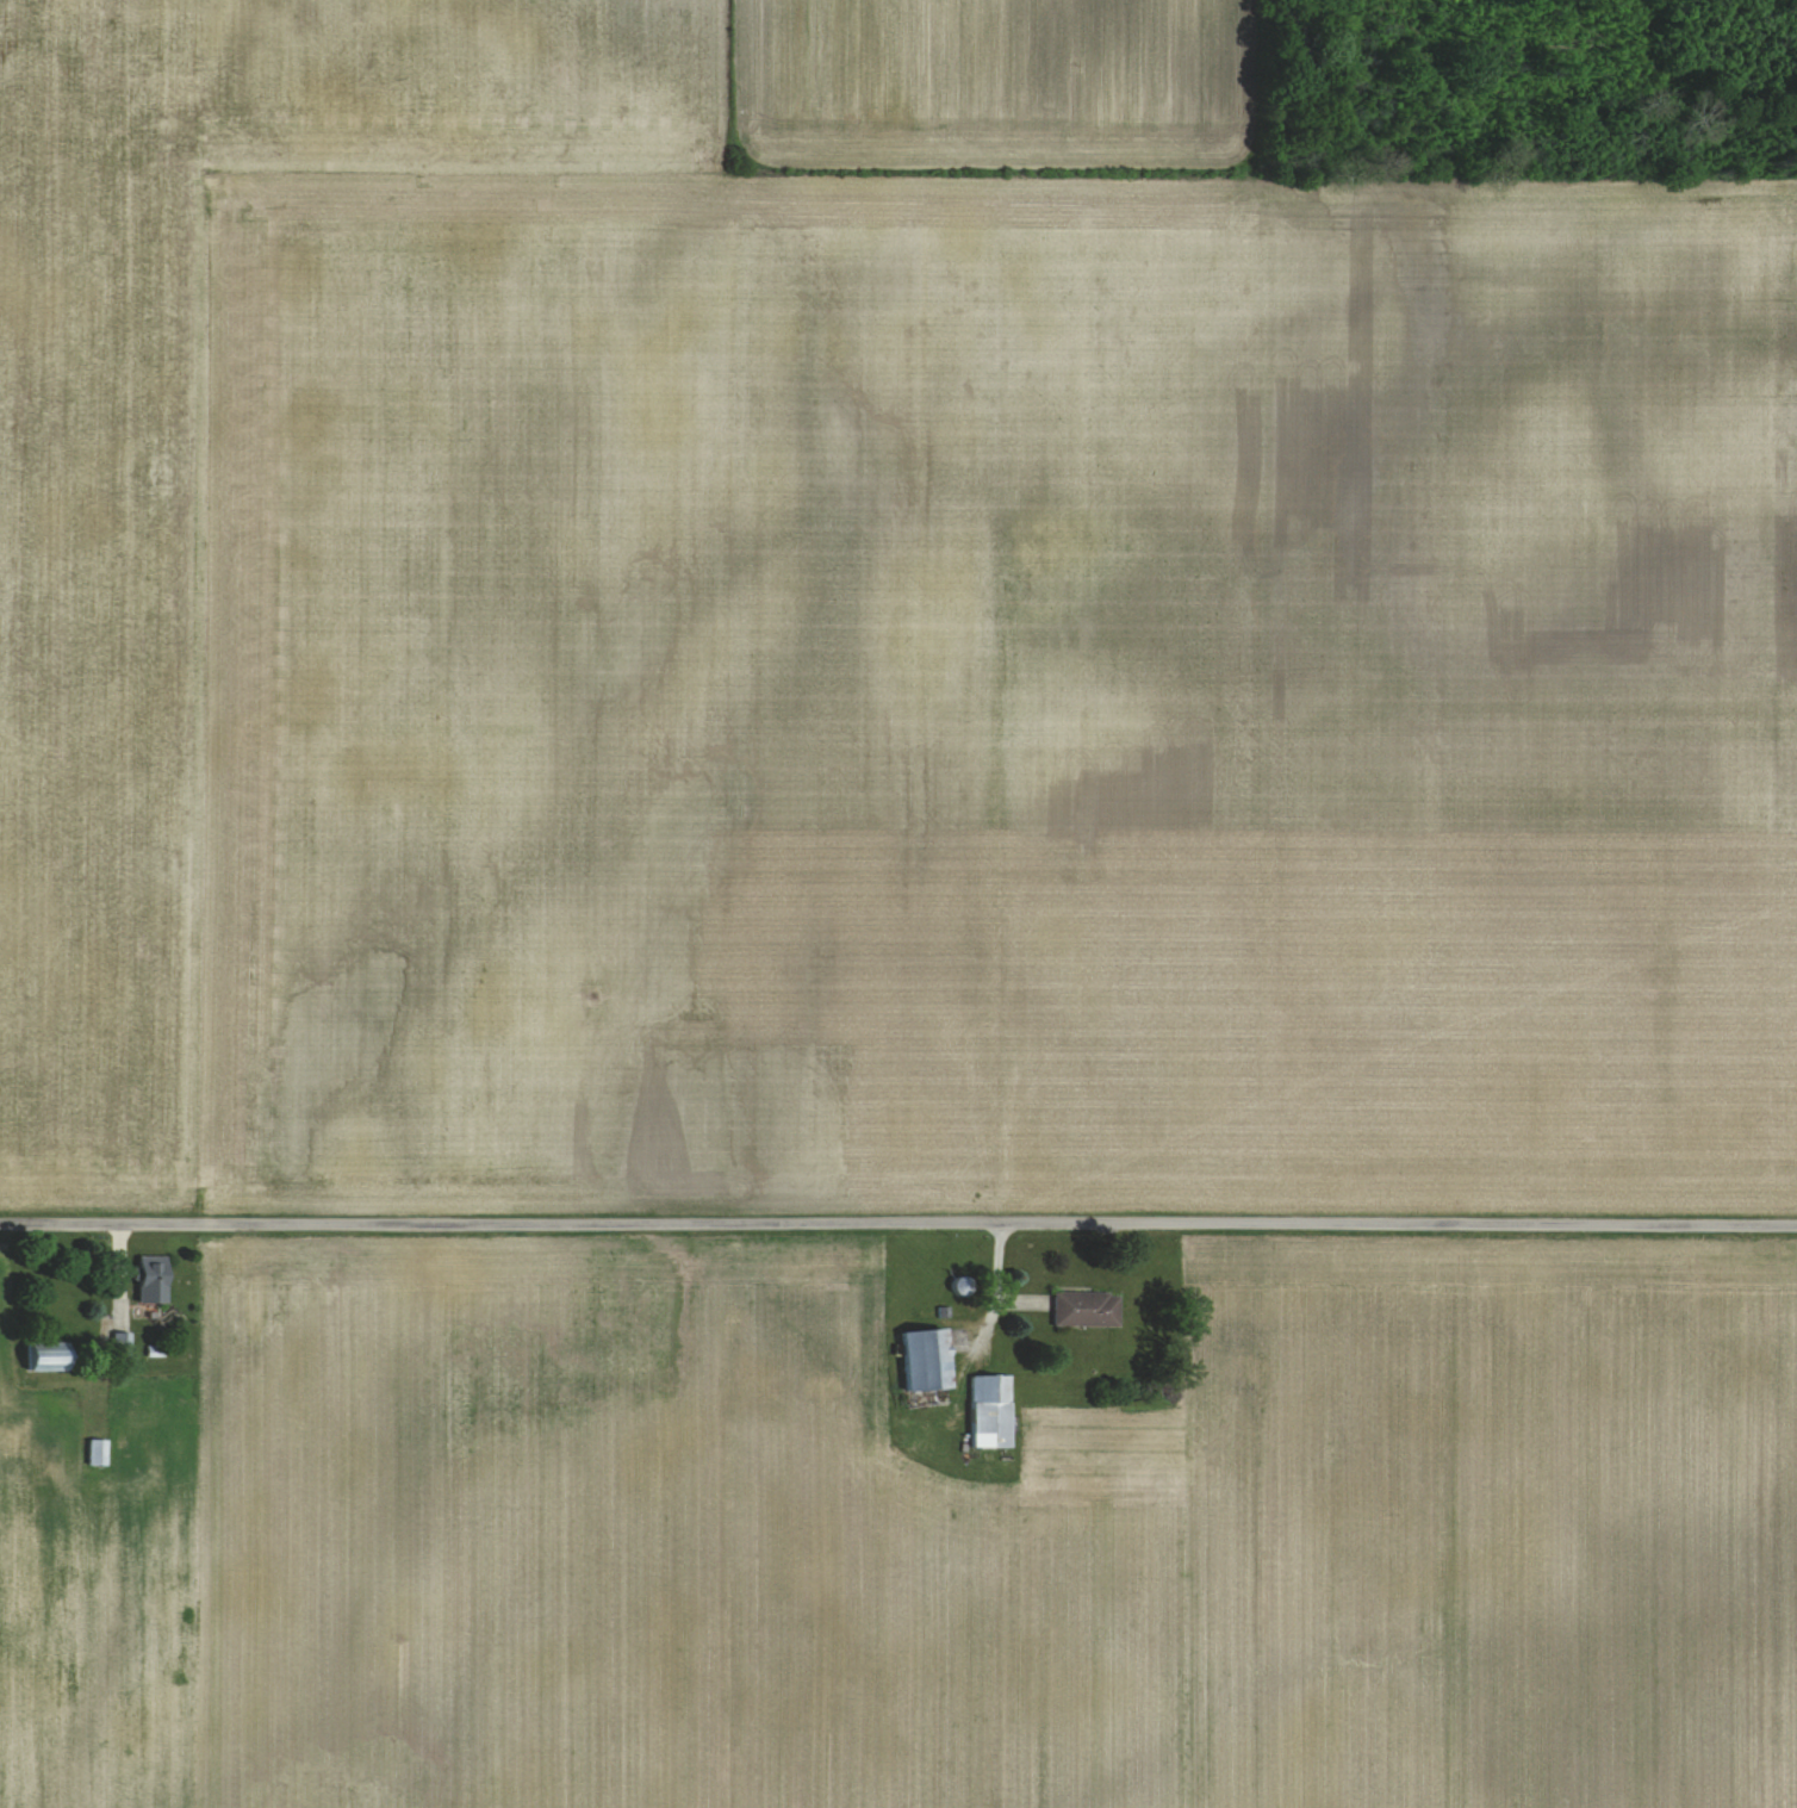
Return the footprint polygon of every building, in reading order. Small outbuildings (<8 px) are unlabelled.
[(165,1304),(165,1257),(138,1257),(138,1304),(165,1304)] [(969,1279),(955,1279),(955,1296),(969,1296),(969,1279)] [(1052,1292),(1052,1327),(1118,1327),(1118,1292),(1052,1292)] [(907,1393),(951,1389),(946,1329),(902,1333),(907,1393)] [(128,1359),(128,1334),(111,1334),(111,1359),(128,1359)] [(66,1372),(66,1343),(27,1343),(27,1372),(66,1372)] [(1011,1449),(1011,1376),(972,1376),(972,1449),(1011,1449)] [(104,1440),(86,1440),(86,1467),(104,1467),(104,1440)]
